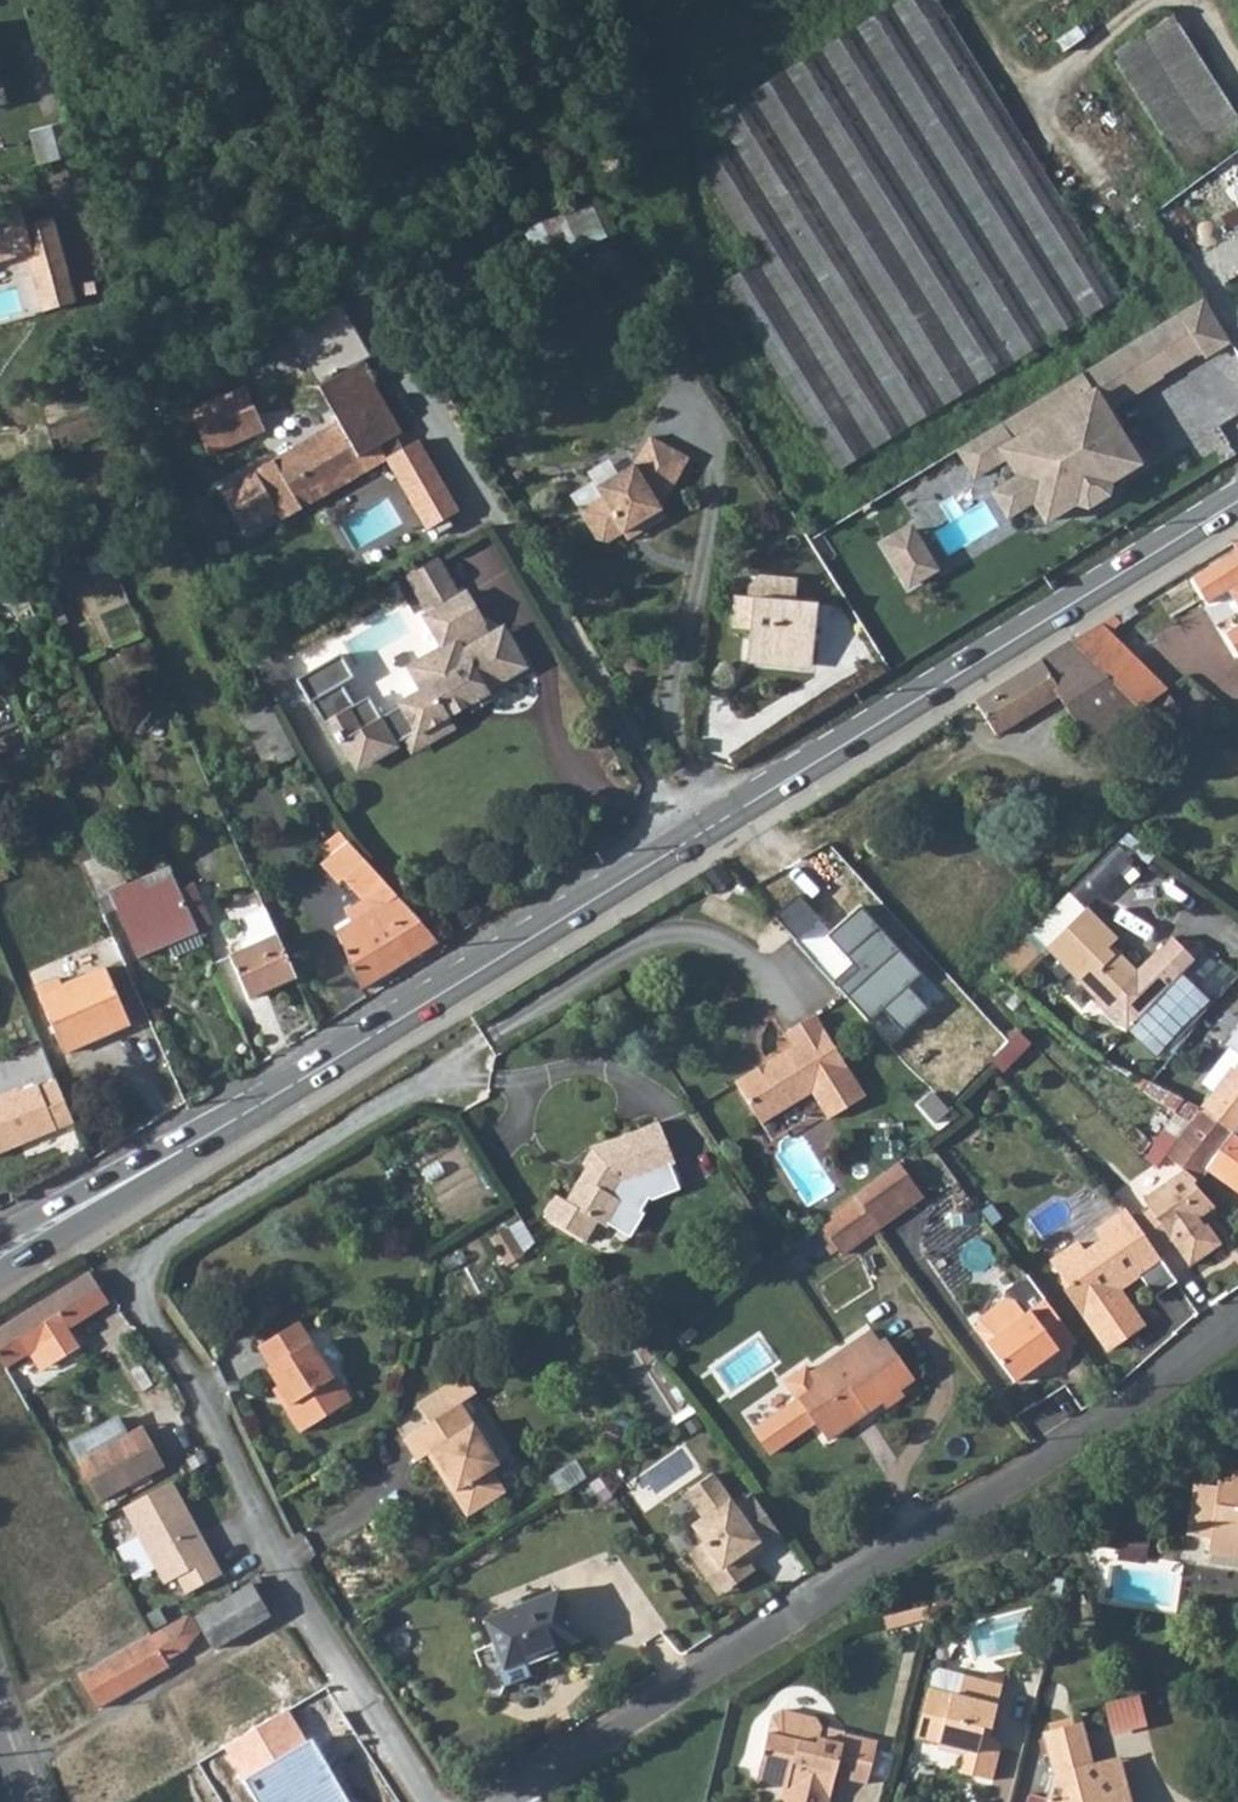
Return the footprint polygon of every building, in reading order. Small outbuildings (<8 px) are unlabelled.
[(702,184),(762,274),(725,299),(848,485),(1126,299),(927,0),(917,0),(799,76),(716,130),(735,160),(702,184)] [(1115,47),(1179,167),(1237,135),(1237,118),(1181,12),(1115,47)] [(12,107),(1,66),(0,66),(0,111),(12,107)] [(1215,167),(1234,188),(1237,185),(1237,149),(1215,167)] [(32,242),(52,298),(80,287),(53,210),(25,219),(19,200),(0,207),(0,253),(32,242)] [(595,201),(532,227),(547,262),(610,236),(595,201)] [(1208,294),(1141,335),(1165,374),(1205,349),(1208,354),(1235,337),(1208,294)] [(1141,335),(963,445),(979,472),(1009,454),(1023,476),(1037,499),(1050,519),(1080,500),(1082,504),(1091,505),(1110,494),(1112,485),(1110,482),(1143,461),(1108,409),(1165,374),(1141,335)] [(283,520),(323,496),(320,491),(345,475),(349,481),(379,464),(372,449),(404,429),(395,414),(361,359),(316,387),(336,421),(220,489),(245,530),(277,509),(283,520)] [(243,384),(189,410),(209,453),(263,426),(243,384)] [(641,465),(601,488),(609,502),(586,516),(602,540),(612,543),(629,531),(641,525),(648,534),(672,520),(666,508),(692,459),(654,440),(641,465)] [(320,491),(323,496),(332,512),(358,497),(349,481),(345,475),(320,491)] [(1037,499),(1023,476),(998,492),(1012,514),(1037,499)] [(641,525),(629,531),(636,542),(648,534),(641,525)] [(914,529),(889,544),(913,585),(939,569),(914,529)] [(1229,546),(1236,554),(1237,557),(1237,540),(1229,546)] [(109,544),(86,555),(93,575),(117,564),(109,544)] [(1190,582),(1205,605),(1224,594),(1237,584),(1237,557),(1236,554),(1190,582)] [(441,567),(411,585),(431,618),(461,599),(441,567)] [(752,659),(817,662),(821,599),(798,598),(799,575),(760,573),(751,584),(750,595),(736,594),(734,625),(754,626),(752,659)] [(1224,594),(1237,614),(1237,584),(1224,594)] [(354,761),(366,778),(375,773),(382,782),(411,762),(409,759),(428,746),(430,748),(498,703),(494,699),(515,686),(512,681),(531,669),(516,646),(505,652),(499,642),(492,645),(487,635),(490,633),(471,601),(430,626),(449,656),(416,677),(432,704),(411,719),(412,721),(393,734),(379,714),(365,723),(352,703),(363,695),(348,673),(306,701),(321,723),(322,723),(336,744),(341,741),(348,752),(347,753),(353,762),(354,761)] [(1218,636),(1223,644),(1237,634),(1237,623),(1218,636)] [(1134,707),(1162,688),(1102,625),(1073,643),(1132,704),(1134,707)] [(1223,644),(1234,664),(1237,661),(1237,634),(1223,644)] [(509,635),(499,642),(505,652),(516,646),(509,635)] [(999,741),(1060,703),(1096,758),(1112,742),(1102,731),(1132,704),(1073,643),(975,705),(993,734),(999,741)] [(383,712),(422,692),(413,675),(374,695),(383,712)] [(1146,724),(1175,704),(1162,688),(1134,707),(1146,724)] [(295,744),(288,732),(261,748),(268,760),(295,744)] [(351,843),(324,863),(342,886),(346,881),(377,915),(339,938),(365,991),(443,944),(351,843)] [(103,860),(83,868),(97,902),(112,896),(141,959),(200,933),(187,904),(179,885),(151,898),(142,882),(130,887),(117,867),(111,862),(103,860)] [(1073,892),(1033,931),(1047,945),(1087,906),(1073,892)] [(202,898),(187,904),(200,933),(215,925),(202,898)] [(941,999),(863,907),(830,936),(857,967),(839,984),(868,1022),(884,1010),(905,1033),(941,999)] [(296,977),(267,910),(242,926),(255,951),(232,964),(253,1002),(296,977)] [(1090,915),(1049,958),(1099,1003),(1119,1002),(1142,1024),(1200,962),(1177,941),(1165,954),(1164,953),(1141,977),(1120,958),(1117,962),(1110,955),(1121,943),(1090,915)] [(63,984),(39,996),(68,1059),(134,1029),(108,975),(68,994),(63,984)] [(1119,1002),(1099,1003),(1103,1011),(1121,1028),(1133,1033),(1142,1024),(1119,1002)] [(822,1125),(859,1102),(810,1022),(782,1038),(791,1052),(730,1090),(754,1130),(808,1100),(822,1125)] [(1006,1068),(1034,1044),(1025,1033),(996,1057),(1006,1068)] [(1234,1075),(1231,1072),(1200,1111),(1231,1136),(1237,1128),(1237,1070),(1234,1075)] [(0,1098),(0,1156),(79,1120),(61,1079),(43,1087),(42,1084),(13,1098),(10,1094),(0,1098)] [(765,1148),(804,1125),(822,1125),(808,1100),(754,1130),(765,1148)] [(1237,1193),(1237,1143),(1237,1142),(1231,1136),(1200,1111),(1166,1155),(1180,1170),(1194,1184),(1204,1170),(1237,1193)] [(655,1127),(588,1153),(581,1166),(589,1171),(581,1187),(575,1185),(565,1207),(553,1202),(540,1229),(585,1249),(597,1226),(607,1231),(609,1227),(630,1236),(639,1215),(635,1213),(649,1197),(652,1201),(676,1191),(667,1170),(673,1167),(655,1127)] [(1213,1204),(1194,1184),(1180,1170),(1141,1201),(1148,1210),(1133,1222),(1156,1254),(1172,1241),(1191,1265),(1221,1241),(1207,1223),(1203,1224),(1198,1226),(1193,1220),(1197,1217),(1213,1204)] [(923,1202),(924,1197),(905,1173),(863,1206),(881,1232),(923,1202)] [(881,1232),(863,1206),(824,1234),(844,1260),(881,1232)] [(1133,1222),(1127,1215),(1125,1212),(1096,1234),(1103,1244),(1085,1258),(1077,1248),(1053,1267),(1067,1286),(1072,1292),(1068,1295),(1113,1353),(1147,1327),(1121,1292),(1140,1277),(1157,1299),(1178,1282),(1156,1254),(1133,1222)] [(1203,1224),(1197,1217),(1193,1220),(1198,1226),(1203,1224)] [(35,1365),(72,1344),(65,1333),(105,1308),(107,1311),(113,1306),(88,1276),(0,1331),(0,1365),(3,1370),(28,1354),(35,1365)] [(1031,1283),(1027,1277),(1006,1293),(1004,1301),(976,1321),(975,1332),(1014,1387),(1052,1360),(1058,1358),(1076,1345),(1044,1302),(1031,1283)] [(1063,1289),(1068,1295),(1072,1292),(1067,1286),(1063,1289)] [(327,1390),(332,1386),(297,1330),(259,1352),(271,1372),(268,1375),(290,1411),(287,1413),(301,1436),(340,1410),(327,1390)] [(881,1408),(885,1413),(905,1399),(902,1395),(917,1385),(893,1350),(888,1353),(876,1336),(851,1353),(811,1380),(817,1390),(799,1404),(828,1445),(881,1408)] [(470,1400),(458,1379),(425,1399),(438,1419),(470,1400)] [(442,1424),(456,1415),(474,1405),(470,1400),(438,1419),(442,1424)] [(343,1416),(340,1410),(301,1436),(303,1439),(343,1416)] [(418,1475),(427,1468),(448,1498),(495,1467),(456,1415),(442,1424),(401,1450),(418,1475)] [(140,1429),(98,1451),(109,1471),(84,1484),(94,1504),(160,1470),(140,1429)] [(98,1451),(74,1463),(84,1484),(109,1471),(98,1451)] [(1237,1548),(1237,1463),(1226,1462),(1225,1475),(1209,1474),(1209,1483),(1185,1481),(1181,1526),(1205,1528),(1203,1543),(1237,1548)] [(503,1500),(488,1482),(500,1475),(495,1467),(448,1498),(465,1523),(503,1500)] [(707,1541),(690,1552),(721,1597),(760,1571),(751,1558),(786,1534),(756,1491),(738,1503),(717,1472),(689,1491),(705,1515),(694,1523),(707,1541)] [(169,1486),(119,1511),(158,1588),(171,1581),(180,1598),(216,1579),(192,1531),(188,1533),(183,1522),(186,1520),(169,1486)] [(788,1544),(756,1549),(759,1565),(791,1560),(788,1544)] [(572,1625),(550,1581),(478,1616),(499,1658),(494,1661),(502,1677),(526,1665),(520,1651),(572,1625)] [(270,1618),(251,1584),(195,1616),(212,1650),(270,1618)] [(171,1664),(169,1660),(188,1649),(196,1633),(186,1615),(145,1636),(80,1674),(99,1707),(171,1664)] [(935,1753),(962,1761),(963,1753),(975,1756),(969,1779),(989,1784),(999,1747),(986,1744),(1001,1691),(933,1675),(927,1678),(912,1740),(936,1746),(935,1753)] [(1112,1733),(1149,1728),(1145,1694),(1108,1699),(1112,1733)] [(244,1778),(258,1801),(352,1801),(310,1739),(306,1741),(290,1713),(226,1748),(244,1778)] [(829,1780),(862,1787),(873,1744),(840,1738),(838,1746),(817,1742),(815,1742),(816,1734),(810,1725),(775,1716),(766,1722),(762,1739),(751,1783),(780,1788),(777,1801),(824,1801),(829,1780)] [(1113,1785),(1101,1786),(1095,1764),(1083,1720),(1043,1732),(1053,1769),(1049,1778),(1043,1801),(1129,1801),(1113,1785)] [(1113,1785),(1129,1801),(1133,1801),(1121,1757),(1095,1764),(1101,1786),(1113,1785)]
